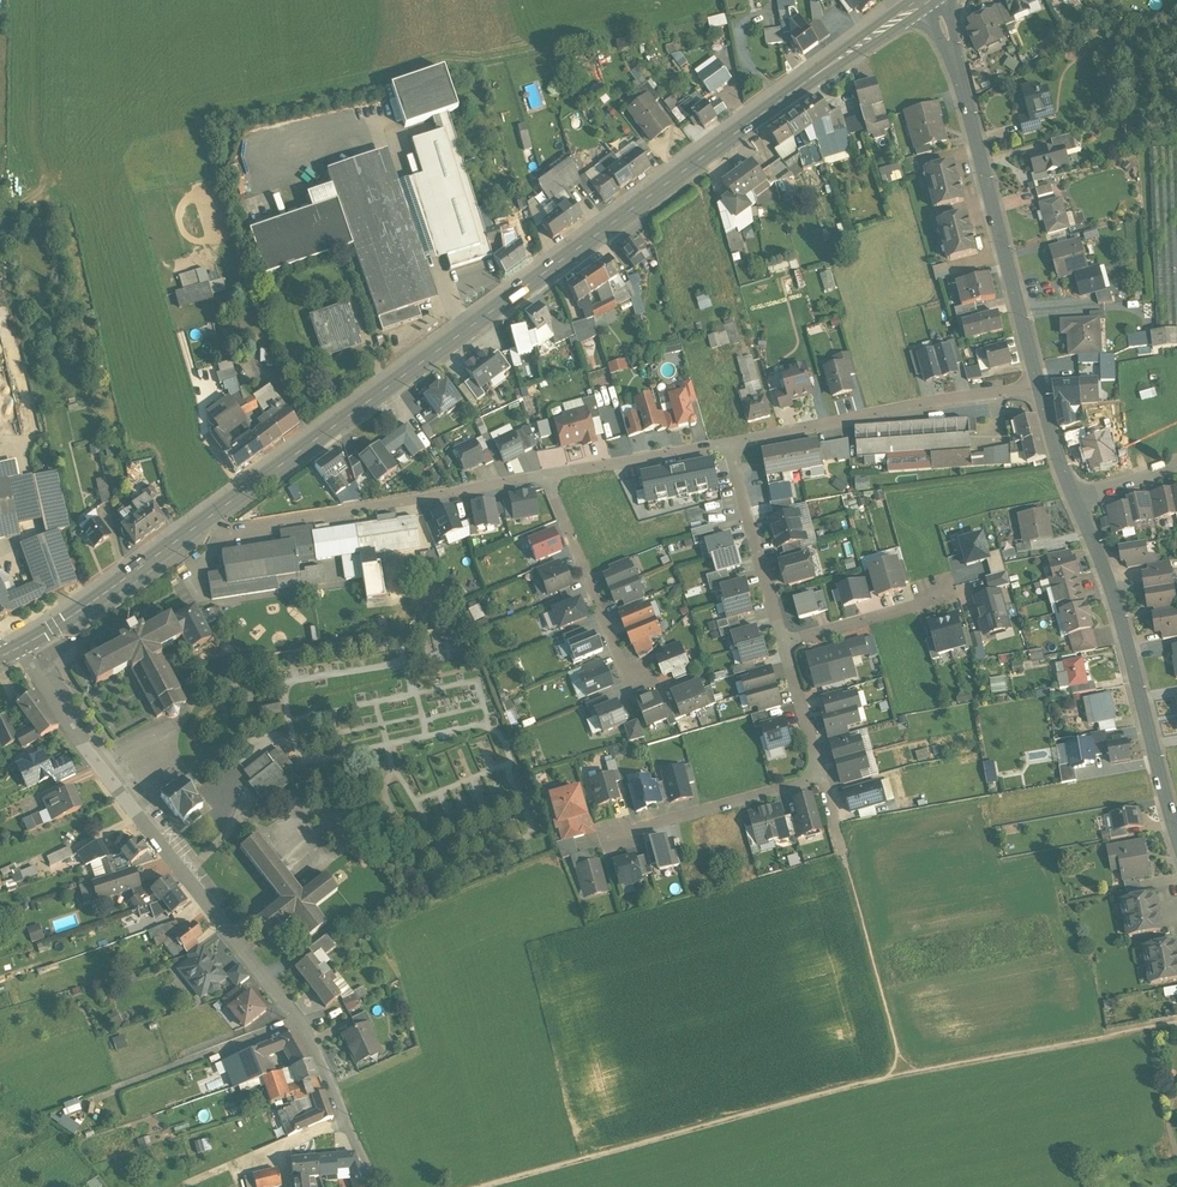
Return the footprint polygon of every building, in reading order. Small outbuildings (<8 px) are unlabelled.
[(840,2),(850,16),(855,11),(847,0),(842,0),(840,2)] [(874,0),(847,0),(855,11),(859,9),(862,13),(877,3),(874,0)] [(1007,3),(1013,17),(1014,17),(1029,11),(1026,5),(1037,1),(1037,0),(1006,0),(1007,3)] [(1007,3),(997,6),(1005,24),(1006,26),(1016,22),(1014,17),(1013,17),(1007,3)] [(997,6),(987,11),(989,14),(995,29),(1005,24),(997,6)] [(790,11),(779,13),(781,22),(788,21),(792,21),(790,11)] [(788,25),(794,37),(806,28),(792,11),(790,11),(792,21),(788,21),(788,25)] [(709,17),(710,28),(729,25),(728,14),(709,17)] [(989,14),(970,22),(975,33),(970,34),(978,52),(987,48),(986,45),(994,42),(991,35),(997,32),(995,29),(989,14)] [(818,19),(806,28),(818,44),(819,45),(830,36),(818,19)] [(788,25),(781,26),(781,28),(783,43),(794,42),(792,39),(794,37),(788,25)] [(766,46),(783,43),(781,28),(763,31),(766,46)] [(806,28),(792,39),(804,55),(818,44),(806,28)] [(679,67),(687,63),(681,51),(674,55),(679,67)] [(708,62),(697,70),(697,72),(700,76),(719,63),(717,60),(710,65),(708,62)] [(700,76),(699,77),(711,94),(731,79),(719,62),(719,63),(700,76)] [(444,69),(391,87),(395,100),(390,102),(397,123),(403,121),(405,128),(438,117),(448,113),(454,111),(458,110),(444,69)] [(883,104),(876,80),(863,84),(870,108),(883,104)] [(647,83),(637,90),(643,99),(647,96),(653,104),(659,100),(647,83)] [(860,102),(862,110),(870,108),(863,84),(856,86),(859,101),(857,99),(859,104),(860,102)] [(1036,85),(1023,89),(1030,115),(1035,114),(1053,109),(1048,89),(1038,92),(1036,85)] [(699,109),(688,117),(688,118),(694,126),(700,122),(705,128),(718,119),(716,116),(710,108),(698,92),(691,97),(692,100),(699,109)] [(653,104),(647,96),(643,99),(637,104),(641,110),(635,114),(641,122),(638,124),(651,141),(670,126),(653,104)] [(678,107),(671,97),(664,102),(672,112),(678,107)] [(831,114),(819,97),(801,110),(812,125),(813,128),(814,131),(821,126),(819,123),(829,116),(831,115),(831,114)] [(699,109),(692,100),(680,109),(687,119),(688,118),(688,117),(699,109)] [(720,101),(710,108),(716,116),(726,108),(720,101)] [(938,104),(905,113),(908,125),(915,124),(921,147),(921,148),(930,145),(933,145),(933,146),(935,145),(935,144),(943,142),(936,118),(941,117),(938,104)] [(874,121),(870,108),(862,110),(869,135),(873,133),(870,122),(874,121)] [(801,110),(783,122),(794,138),(812,125),(801,110)] [(850,144),(840,110),(831,114),(831,115),(829,116),(835,134),(833,134),(838,147),(842,146),(850,144)] [(448,113),(438,117),(443,132),(444,132),(453,130),(453,129),(448,113)] [(1030,115),(1020,118),(1024,134),(1039,129),(1035,114),(1030,115)] [(883,119),(870,122),(873,133),(884,130),(890,128),(887,117),(883,119)] [(794,138),(783,122),(769,132),(780,148),(794,138)] [(1119,130),(1120,140),(1132,139),(1131,123),(1121,124),(1121,129),(1119,130)] [(525,125),(518,127),(520,133),(527,131),(525,125)] [(453,129),(453,130),(444,132),(479,247),(447,257),(451,268),(492,255),(489,244),(485,232),(453,129)] [(884,130),(873,133),(875,139),(886,136),(884,130)] [(532,149),(527,131),(520,133),(525,151),(532,149)] [(479,247),(444,132),(443,132),(412,142),(422,176),(447,257),(479,247)] [(833,134),(817,139),(823,159),(844,152),(842,146),(838,147),(833,134)] [(1072,134),(1053,139),(1055,146),(1055,147),(1066,144),(1067,147),(1076,145),(1075,144),(1072,134)] [(817,139),(816,137),(808,140),(815,163),(824,162),(823,159),(817,139)] [(641,140),(633,146),(636,150),(637,150),(643,159),(651,153),(641,140)] [(1080,152),(1081,150),(1080,145),(1077,143),(1075,144),(1076,145),(1067,147),(1065,148),(1067,154),(1074,152),(1076,153),(1080,152)] [(1066,144),(1055,147),(1055,146),(1028,153),(1034,176),(1070,167),(1067,154),(1065,148),(1067,147),(1066,144)] [(930,145),(921,148),(921,147),(914,148),(917,156),(932,152),(930,145)] [(636,150),(619,163),(620,164),(632,180),(650,167),(643,159),(637,150),(636,150)] [(797,152),(783,161),(794,177),(803,171),(797,152)] [(398,213),(393,199),(394,199),(393,198),(388,184),(389,184),(388,183),(383,170),(384,169),(383,168),(378,155),(379,155),(378,154),(377,154),(362,160),(362,159),(360,160),(361,160),(345,166),(345,165),(344,165),(344,166),(329,171),(328,171),(327,171),(328,172),(333,186),(332,186),(333,187),(338,200),(337,201),(338,202),(343,215),(342,215),(343,216),(348,230),(347,230),(348,231),(353,245),(353,246),(358,259),(358,260),(358,261),(363,274),(363,275),(368,289),(368,290),(373,304),(373,305),(378,318),(378,319),(382,331),(421,317),(417,306),(428,302),(428,303),(429,302),(429,301),(428,301),(424,288),(424,286),(423,287),(418,273),(419,273),(419,272),(418,271),(418,272),(413,258),(414,258),(413,257),(408,243),(409,243),(408,242),(403,229),(404,228),(403,227),(398,214),(399,214),(398,213)] [(561,209),(573,200),(568,193),(580,184),(578,180),(572,157),(538,183),(544,195),(549,201),(549,202),(554,199),(561,209)] [(915,157),(902,160),(905,174),(919,171),(915,157)] [(783,161),(781,158),(771,166),(775,182),(794,177),(783,161)] [(762,173),(753,161),(738,172),(753,191),(767,181),(762,173)] [(898,163),(879,169),(883,183),(903,178),(898,163)] [(620,164),(607,174),(619,190),(632,180),(620,164)] [(953,165),(927,171),(928,173),(930,183),(928,184),(931,198),(934,197),(936,207),(937,209),(950,206),(963,202),(959,187),(960,187),(959,180),(957,180),(953,165)] [(775,182),(771,166),(762,173),(767,181),(770,186),(775,182)] [(753,191),(738,172),(724,183),(732,194),(738,202),(745,197),(752,192),(753,191)] [(619,190),(607,174),(592,185),(591,186),(595,192),(603,202),(619,190)] [(585,175),(578,180),(580,184),(589,196),(595,192),(591,186),(591,185),(592,185),(585,175)] [(447,257),(422,176),(411,180),(436,260),(447,257)] [(436,260),(411,180),(398,184),(407,210),(425,264),(436,260)] [(1051,185),(1036,189),(1038,197),(1053,193),(1051,185)] [(752,192),(745,197),(752,207),(757,204),(756,196),(752,192)] [(738,202),(732,194),(724,200),(724,201),(737,218),(752,207),(745,197),(738,202)] [(561,209),(554,199),(549,202),(557,212),(568,228),(582,217),(570,202),(561,209)] [(1062,199),(1041,205),(1048,234),(1069,228),(1062,199)] [(548,202),(540,208),(533,200),(527,203),(535,226),(541,224),(548,219),(546,217),(548,216),(549,218),(557,212),(549,202),(549,201),(548,202)] [(337,201),(249,231),(265,276),(353,246),(337,201)] [(950,206),(937,209),(936,207),(933,208),(936,216),(951,212),(950,206)] [(425,264),(407,210),(398,213),(399,214),(398,214),(403,227),(404,228),(403,229),(408,242),(409,243),(408,243),(413,257),(414,258),(413,258),(418,272),(418,271),(419,272),(427,270),(425,264)] [(548,219),(541,224),(552,239),(568,228),(557,212),(549,218),(548,219)] [(951,212),(936,216),(938,225),(941,224),(940,222),(953,219),(951,212)] [(953,219),(940,222),(941,224),(943,234),(941,234),(945,249),(947,248),(950,258),(950,260),(976,253),(972,238),(974,238),(972,231),(970,231),(966,216),(953,219)] [(496,228),(485,232),(489,244),(500,241),(499,238),(496,228)] [(738,228),(726,235),(730,248),(741,241),(738,228)] [(502,232),(504,251),(520,240),(514,229),(502,232)] [(636,237),(620,249),(634,268),(644,260),(640,255),(645,251),(636,237)] [(504,251),(493,259),(505,275),(526,259),(520,240),(504,251)] [(1079,240),(1050,248),(1059,279),(1075,275),(1088,271),(1079,240)] [(1087,267),(1096,266),(1092,245),(1083,247),(1087,267)] [(608,258),(597,265),(608,283),(612,280),(619,275),(608,258)] [(946,264),(933,267),(936,281),(947,279),(950,278),(946,264)] [(597,265),(579,278),(585,287),(587,297),(588,296),(603,286),(608,283),(597,265)] [(1088,271),(1075,275),(1082,296),(1095,293),(1105,290),(1104,289),(1098,268),(1088,271)] [(197,270),(179,275),(184,290),(201,285),(197,270)] [(821,273),(827,289),(837,285),(831,270),(821,273)] [(800,271),(794,272),(799,288),(804,287),(800,271)] [(950,278),(947,279),(949,285),(957,283),(961,282),(959,275),(950,278)] [(961,282),(957,283),(963,306),(963,307),(975,304),(995,299),(989,275),(961,282)] [(585,287),(579,278),(566,286),(577,303),(587,297),(585,287)] [(226,291),(222,280),(208,283),(212,295),(226,291)] [(616,286),(612,280),(608,283),(613,298),(616,306),(626,301),(618,285),(616,286)] [(619,286),(626,301),(634,296),(630,281),(619,286)] [(208,283),(175,293),(180,308),(213,298),(208,283)] [(613,298),(608,283),(603,286),(608,301),(613,298)] [(1109,288),(1104,289),(1105,290),(1095,293),(1099,304),(1113,303),(1109,288)] [(709,294),(697,297),(701,309),(712,306),(709,294)] [(637,295),(634,296),(631,298),(636,316),(643,314),(637,295)] [(587,297),(577,303),(580,310),(583,309),(586,320),(594,318),(591,310),(588,296),(587,297)] [(608,301),(591,310),(594,318),(616,306),(613,298),(608,301)] [(975,304),(963,307),(963,306),(955,308),(957,316),(971,312),(977,311),(975,304)] [(538,306),(524,315),(536,331),(536,332),(550,322),(538,306)] [(337,308),(314,316),(324,347),(328,346),(335,343),(337,348),(344,346),(356,342),(349,323),(342,325),(337,310),(337,308)] [(957,316),(955,316),(958,327),(966,325),(965,324),(972,322),(972,321),(973,320),(971,312),(957,316)] [(1105,312),(1090,313),(1091,321),(1098,320),(1098,321),(1105,321),(1105,312)] [(594,318),(598,332),(608,326),(602,314),(594,318)] [(973,320),(972,321),(972,322),(965,324),(966,325),(967,331),(963,332),(965,341),(1002,332),(998,314),(973,320)] [(727,330),(709,335),(712,348),(740,341),(734,317),(724,320),(727,330)] [(586,320),(572,324),(578,344),(598,334),(594,318),(586,320)] [(1091,321),(1062,322),(1062,335),(1068,335),(1069,356),(1078,356),(1092,355),(1100,354),(1098,321),(1098,320),(1091,321)] [(536,331),(529,322),(525,324),(523,325),(523,327),(524,327),(526,335),(533,333),(533,334),(536,331)] [(523,327),(511,331),(516,348),(518,356),(519,356),(531,352),(530,349),(537,347),(533,334),(533,333),(526,335),(524,327),(523,327)] [(1128,335),(1129,348),(1152,346),(1153,350),(1176,347),(1176,330),(1157,332),(1128,335)] [(957,341),(948,344),(949,347),(950,347),(955,364),(962,362),(957,341)] [(682,344),(672,347),(676,362),(686,359),(682,344)] [(1006,345),(985,350),(985,351),(976,353),(978,362),(988,360),(990,369),(1011,364),(1006,345)] [(949,347),(934,351),(942,378),(957,373),(955,364),(950,347),(949,347)] [(516,348),(509,350),(514,367),(521,365),(519,356),(518,356),(516,348)] [(547,348),(538,351),(540,357),(549,355),(547,348)] [(267,365),(272,365),(274,354),(267,353),(266,350),(261,350),(260,361),(267,362),(267,365)] [(510,368),(498,351),(490,356),(501,371),(500,371),(502,374),(510,368)] [(920,355),(919,355),(924,373),(926,382),(942,378),(934,351),(920,355)] [(479,358),(473,363),(472,362),(466,366),(467,367),(465,369),(472,378),(479,387),(500,371),(501,371),(490,356),(487,352),(485,354),(484,353),(478,357),(479,358)] [(919,352),(910,354),(916,375),(924,373),(919,355),(920,355),(919,352)] [(739,391),(747,422),(770,417),(755,353),(737,358),(744,390),(739,391)] [(851,355),(842,357),(844,364),(845,364),(848,376),(856,374),(851,355)] [(1100,356),(1092,356),(1092,355),(1078,356),(1078,364),(1092,363),(1092,364),(1093,364),(1093,363),(1100,363),(1100,356)] [(1114,355),(1100,356),(1100,363),(1101,381),(1115,381),(1114,355)] [(611,373),(628,368),(625,358),(608,363),(611,373)] [(231,361),(218,365),(220,373),(234,369),(231,361)] [(844,364),(825,369),(828,380),(827,382),(828,387),(830,387),(833,396),(852,391),(848,376),(845,364),(844,364)] [(763,365),(757,367),(760,378),(765,377),(763,365)] [(805,366),(791,370),(793,376),(784,379),(787,391),(791,406),(792,406),(791,400),(812,395),(808,379),(809,379),(808,375),(810,370),(806,368),(805,366)] [(217,375),(220,384),(237,378),(234,369),(217,375)] [(977,371),(965,373),(968,381),(979,379),(977,371)] [(472,378),(464,383),(477,401),(485,395),(479,387),(472,378)] [(1098,380),(1080,381),(1081,400),(1081,404),(1099,402),(1098,402),(1099,402),(1098,380)] [(1080,381),(1053,383),(1057,406),(1063,406),(1062,401),(1081,400),(1080,381)] [(692,382),(683,385),(686,393),(688,402),(697,400),(692,382)] [(459,401),(446,383),(439,388),(437,386),(431,391),(432,393),(425,398),(439,416),(446,411),(447,413),(454,409),(452,406),(459,401)] [(255,408),(258,406),(254,397),(246,385),(240,388),(244,401),(249,398),(255,408)] [(675,412),(664,415),(668,429),(668,430),(679,427),(689,424),(692,426),(695,425),(696,422),(695,419),(692,418),(692,416),(693,416),(691,408),(690,408),(688,402),(686,393),(683,385),(674,390),(674,389),(669,391),(667,395),(668,400),(672,403),(675,412)] [(298,425),(270,386),(254,397),(261,411),(266,417),(281,438),(298,425)] [(244,401),(240,390),(229,398),(239,411),(247,406),(244,401)] [(791,406),(787,391),(777,394),(781,409),(791,406)] [(593,397),(582,400),(585,410),(586,410),(589,421),(599,418),(593,397)] [(229,398),(207,415),(218,430),(219,430),(224,437),(241,424),(246,420),(239,411),(229,398)] [(247,406),(239,411),(246,420),(249,424),(253,421),(255,419),(249,411),(255,408),(249,398),(244,401),(247,406)] [(656,413),(652,399),(649,398),(638,401),(636,404),(639,412),(640,411),(647,432),(657,429),(658,432),(668,429),(664,415),(664,414),(659,415),(656,413)] [(1057,406),(1056,407),(1059,423),(1060,427),(1069,426),(1065,405),(1063,406),(1057,406)] [(585,410),(563,416),(565,423),(556,426),(562,447),(583,441),(584,446),(595,443),(589,421),(586,410),(585,410)] [(639,412),(623,416),(629,437),(647,432),(640,411),(639,412)] [(281,438),(266,417),(258,424),(261,428),(255,433),(251,436),(263,452),(281,438)] [(1036,417),(1006,424),(1010,440),(1014,439),(1015,444),(1011,445),(1011,446),(1023,443),(1041,439),(1036,417)] [(249,424),(246,420),(241,424),(250,437),(251,436),(255,433),(251,427),(249,424)] [(541,439),(551,436),(547,420),(536,423),(541,439)] [(968,420),(855,428),(858,458),(875,457),(887,456),(887,455),(970,449),(969,433),(968,420)] [(407,424),(379,445),(386,454),(402,442),(414,434),(407,424)] [(435,436),(427,424),(421,428),(429,440),(435,436)] [(530,427),(514,435),(522,453),(535,447),(530,427)] [(1084,427),(1064,434),(1068,449),(1080,445),(1088,443),(1084,427)] [(224,437),(219,430),(218,430),(210,436),(225,455),(233,449),(224,437)] [(414,434),(402,442),(413,457),(425,449),(414,434)] [(513,434),(494,443),(503,462),(522,453),(514,435),(513,434)] [(263,452),(251,436),(250,437),(243,442),(255,457),(263,452)] [(1088,443),(1080,445),(1083,453),(1081,453),(1085,466),(1087,466),(1089,472),(1118,463),(1109,436),(1088,443)] [(848,439),(819,445),(823,461),(838,458),(838,462),(850,459),(848,439)] [(1041,439),(1023,443),(1025,452),(1028,464),(1046,459),(1041,439)] [(474,441),(455,451),(464,470),(483,461),(480,453),(474,441)] [(233,449),(225,455),(236,471),(255,457),(243,442),(233,449)] [(819,442),(796,446),(801,471),(824,467),(819,445),(819,442)] [(1023,443),(1011,446),(1012,455),(1025,452),(1023,443)] [(360,458),(359,458),(365,467),(366,466),(369,470),(378,483),(397,470),(386,454),(379,445),(378,444),(360,458)] [(1011,445),(993,449),(994,466),(1013,464),(1011,446),(1011,445)] [(796,446),(763,452),(767,477),(783,474),(801,471),(796,446)] [(487,449),(480,453),(483,461),(486,466),(493,462),(487,449)] [(970,449),(887,455),(887,456),(888,463),(888,473),(972,467),(971,455),(970,449)] [(993,449),(984,450),(984,453),(985,466),(994,466),(993,449)] [(334,453),(315,466),(327,483),(336,477),(346,469),(334,453)] [(984,453),(975,454),(975,455),(976,467),(985,466),(984,453)] [(360,458),(357,454),(349,461),(355,480),(369,470),(366,466),(365,467),(359,458),(360,458)] [(0,463),(0,484),(8,482),(17,526),(41,521),(31,476),(19,478),(15,460),(0,463)] [(649,504),(718,490),(712,461),(643,475),(649,504)] [(157,495),(150,486),(155,482),(152,470),(134,481),(148,501),(157,495)] [(56,472),(32,477),(45,536),(56,532),(57,532),(69,528),(56,472)] [(783,474),(767,477),(772,503),(773,503),(784,501),(793,499),(790,483),(785,484),(783,474)] [(345,490),(336,477),(327,483),(341,503),(362,500),(360,489),(356,482),(345,490)] [(857,490),(871,488),(869,477),(855,479),(857,490)] [(0,484),(0,539),(19,535),(17,526),(8,482),(0,484)] [(1171,489),(1155,492),(1156,493),(1157,493),(1162,517),(1176,514),(1171,489)] [(537,515),(533,493),(509,497),(514,520),(537,515)] [(1162,517),(1157,493),(1156,493),(1149,494),(1154,519),(1162,517)] [(1149,494),(1141,495),(1147,521),(1154,519),(1149,494)] [(1141,495),(1128,498),(1129,502),(1133,524),(1147,521),(1141,495)] [(493,500),(471,504),(475,520),(476,529),(498,524),(493,500)] [(784,501),(773,503),(774,509),(785,507),(784,501)] [(1129,502),(1116,505),(1116,507),(1121,531),(1134,529),(1133,524),(1129,502)] [(146,511),(138,516),(150,533),(164,523),(150,504),(144,508),(146,511)] [(138,515),(133,505),(125,511),(122,508),(116,512),(125,524),(122,527),(134,544),(150,533),(138,516),(138,515)] [(790,507),(772,511),(775,519),(792,514),(790,507)] [(1116,507),(1108,509),(1113,533),(1121,531),(1116,507)] [(451,508),(432,516),(434,522),(441,538),(445,537),(460,531),(451,508)] [(1044,510),(1019,515),(1024,544),(1030,543),(1031,543),(1052,539),(1050,525),(1047,526),(1044,510)] [(775,519),(770,521),(770,522),(769,524),(770,527),(772,528),(774,534),(802,527),(798,513),(792,514),(775,519)] [(394,516),(376,519),(377,523),(354,527),(354,528),(358,554),(358,555),(374,553),(418,546),(414,518),(395,521),(394,516)] [(1108,518),(1100,519),(1102,529),(1109,527),(1108,518)] [(88,540),(94,548),(109,536),(97,520),(89,526),(87,522),(79,528),(82,531),(81,532),(83,534),(80,536),(85,543),(88,540)] [(475,520),(467,521),(470,537),(478,535),(475,520)] [(441,538),(434,522),(426,525),(434,545),(446,541),(445,537),(441,538)] [(281,545),(221,554),(224,572),(207,575),(211,599),(277,589),(275,577),(298,574),(296,560),(315,557),(315,560),(342,555),(358,554),(354,528),(311,534),(310,526),(279,531),(281,545)] [(691,531),(693,538),(714,532),(712,526),(691,531)] [(802,527),(774,534),(776,541),(774,543),(775,546),(777,547),(778,548),(782,547),(800,542),(805,540),(802,527)] [(16,595),(8,598),(14,611),(74,584),(74,583),(75,583),(57,532),(56,532),(45,536),(21,544),(36,586),(16,595)] [(528,542),(536,561),(561,551),(553,532),(528,542)] [(714,532),(693,538),(695,545),(706,542),(716,539),(714,532)] [(716,539),(706,542),(710,558),(713,557),(735,551),(731,535),(716,539)] [(961,542),(968,566),(987,560),(989,560),(988,555),(982,535),(961,542)] [(1002,543),(1004,558),(1016,556),(1014,541),(1002,543)] [(800,542),(782,547),(784,554),(801,549),(802,549),(800,542)] [(1024,544),(1016,545),(1017,553),(1032,550),(1031,543),(1030,543),(1024,544)] [(1145,543),(1120,548),(1122,562),(1127,561),(1128,568),(1147,565),(1153,564),(1152,555),(1147,556),(1145,543)] [(784,554),(780,555),(782,562),(803,556),(801,549),(784,554)] [(735,551),(713,557),(717,573),(727,571),(742,566),(738,550),(735,551)] [(992,576),(1007,572),(1001,551),(988,555),(989,560),(987,560),(992,576)] [(1070,551),(1047,555),(1050,565),(1072,559),(1070,551)] [(431,552),(419,554),(422,568),(433,567),(431,552)] [(374,553),(358,555),(366,601),(385,597),(380,565),(376,565),(374,553)] [(362,578),(358,554),(342,555),(346,581),(362,578)] [(803,556),(782,562),(785,571),(782,571),(785,580),(787,579),(789,586),(815,579),(808,555),(803,556)] [(75,558),(69,560),(72,572),(78,570),(75,558)] [(1072,559),(1050,565),(1054,579),(1076,573),(1078,573),(1074,558),(1072,559)] [(629,559),(609,567),(612,573),(612,574),(632,565),(629,559)] [(896,560),(883,564),(891,594),(904,590),(903,584),(897,564),(896,560)] [(557,561),(537,569),(540,578),(557,571),(560,570),(557,561)] [(1153,564),(1147,565),(1149,573),(1149,574),(1170,570),(1169,561),(1153,564)] [(903,562),(897,564),(903,584),(909,582),(903,562)] [(883,564),(870,567),(877,592),(879,597),(891,594),(883,564)] [(632,565),(612,574),(612,573),(605,576),(610,590),(637,579),(632,565)] [(322,566),(304,569),(304,573),(298,574),(275,577),(277,589),(305,584),(305,586),(324,583),(322,566)] [(557,571),(540,578),(548,596),(570,587),(563,568),(560,570),(557,571)] [(1170,570),(1149,574),(1149,573),(1143,574),(1145,591),(1173,587),(1170,570)] [(0,571),(0,588),(5,600),(8,598),(16,595),(9,578),(0,571)] [(717,573),(707,576),(709,583),(729,578),(727,571),(717,573)] [(871,571),(865,573),(866,580),(870,594),(877,592),(871,571)] [(992,576),(986,578),(991,594),(1000,592),(999,589),(1010,586),(1007,572),(992,576)] [(1076,573),(1054,579),(1050,580),(1060,613),(1062,612),(1085,605),(1076,573)] [(729,578),(709,583),(711,591),(721,588),(731,585),(729,578)] [(637,579),(610,590),(616,603),(622,600),(642,592),(637,579)] [(731,585),(721,588),(725,603),(751,597),(746,580),(731,585)] [(866,580),(858,582),(863,601),(872,598),(870,594),(866,580)] [(858,582),(839,587),(844,607),(864,601),(863,601),(858,582)] [(1173,587),(1145,591),(1148,609),(1154,608),(1154,607),(1175,603),(1173,587)] [(14,611),(8,598),(5,600),(0,588),(0,618),(14,611)] [(642,592),(622,600),(625,607),(637,602),(645,599),(642,592)] [(823,592),(814,595),(819,614),(828,611),(823,592)] [(991,594),(975,599),(981,622),(979,624),(982,632),(984,632),(985,634),(1009,627),(1000,592),(991,594)] [(814,595),(794,600),(799,619),(819,614),(814,595)] [(564,597),(544,605),(547,614),(552,612),(552,611),(567,605),(564,597)] [(725,603),(723,604),(727,620),(728,621),(738,618),(753,613),(749,598),(751,597),(725,603)] [(567,605),(552,611),(552,612),(559,629),(586,618),(579,601),(567,605)] [(625,607),(619,609),(622,616),(640,608),(637,602),(625,607)] [(1175,603),(1154,607),(1154,608),(1155,615),(1176,611),(1175,603)] [(1085,605),(1062,612),(1060,613),(1055,614),(1058,625),(1065,623),(1066,627),(1068,635),(1071,634),(1090,629),(1091,629),(1088,618),(1091,617),(1087,604),(1085,605)] [(622,616),(621,616),(627,631),(655,619),(649,605),(640,608),(622,616)] [(194,608),(172,620),(182,639),(189,652),(211,641),(204,627),(199,616),(194,608)] [(209,611),(199,616),(204,627),(215,621),(209,611)] [(211,611),(209,611),(215,621),(218,628),(226,624),(221,614),(211,611)] [(1153,615),(1155,633),(1162,632),(1162,631),(1176,629),(1176,611),(1155,615),(1153,615)] [(960,630),(956,614),(948,616),(950,621),(943,622),(952,651),(964,648),(965,647),(960,630)] [(170,617),(144,631),(142,626),(119,639),(121,643),(85,663),(96,684),(130,667),(150,706),(148,707),(152,715),(155,714),(157,718),(164,715),(166,714),(170,718),(176,718),(179,712),(179,708),(180,707),(179,706),(186,702),(159,651),(182,639),(172,620),(170,617)] [(738,618),(728,621),(727,620),(717,623),(719,630),(740,625),(738,618)] [(655,619),(627,631),(633,645),(649,639),(661,634),(655,619)] [(943,622),(937,624),(936,620),(928,622),(933,638),(938,655),(939,655),(952,651),(943,622)] [(1065,623),(1058,625),(1062,637),(1068,635),(1066,627),(1065,623)] [(740,625),(719,630),(721,638),(732,635),(732,634),(742,631),(740,625)] [(742,631),(732,634),(732,635),(736,651),(739,650),(738,650),(762,643),(757,627),(742,631)] [(582,628),(562,637),(566,645),(567,644),(566,644),(585,636),(582,628)] [(967,628),(960,630),(965,647),(964,648),(965,651),(973,649),(967,628)] [(1090,629),(1071,634),(1076,653),(1096,650),(1090,629)] [(1162,631),(1162,632),(1163,640),(1176,638),(1176,629),(1162,631)] [(585,636),(566,644),(567,644),(572,656),(570,657),(573,664),(581,661),(580,660),(602,651),(597,640),(596,641),(593,633),(585,636)] [(874,637),(864,639),(868,654),(870,659),(872,658),(871,652),(877,650),(874,637)] [(1048,637),(1043,639),(1045,646),(1051,644),(1048,637)] [(933,638),(926,640),(932,661),(940,659),(939,655),(938,655),(933,638)] [(649,639),(634,645),(639,659),(647,655),(653,650),(649,639)] [(864,639),(846,644),(847,646),(851,659),(868,654),(864,639)] [(679,642),(663,649),(667,657),(682,651),(679,642)] [(762,643),(738,650),(739,650),(743,665),(743,666),(753,663),(768,659),(764,642),(762,643)] [(847,646),(817,654),(813,652),(809,653),(808,656),(809,660),(812,661),(816,675),(813,680),(814,685),(819,688),(824,686),(827,681),(843,677),(845,681),(856,678),(851,659),(847,646)] [(1042,648),(1030,652),(1032,662),(1045,658),(1042,648)] [(682,651),(667,657),(658,660),(664,676),(673,672),(688,665),(682,651)] [(600,660),(582,667),(585,675),(586,675),(603,668),(600,660)] [(1083,660),(1064,663),(1066,673),(1058,675),(1060,689),(1072,687),(1087,684),(1087,683),(1083,660)] [(753,663),(743,666),(743,665),(732,668),(735,676),(749,672),(755,670),(753,663)] [(688,665),(673,672),(676,680),(692,674),(688,665)] [(755,670),(749,672),(751,679),(771,673),(769,666),(755,670)] [(603,668),(586,675),(585,675),(579,678),(587,696),(611,686),(603,668)] [(751,679),(742,681),(746,695),(776,687),(772,673),(771,673),(751,679)] [(992,692),(1007,691),(1005,676),(990,678),(992,692)] [(1087,684),(1072,687),(1073,695),(1097,691),(1095,682),(1087,683),(1087,684)] [(700,683),(686,689),(696,712),(709,707),(703,690),(700,683)] [(711,686),(703,690),(709,707),(716,704),(711,686)] [(776,687),(746,695),(750,709),(759,706),(779,701),(780,700),(776,687)] [(696,712),(686,689),(673,694),(676,701),(682,717),(683,717),(696,712)] [(841,691),(824,696),(826,703),(843,698),(841,691)] [(863,692),(858,693),(861,707),(867,705),(863,692)] [(33,694),(17,706),(33,728),(40,739),(58,728),(33,694)] [(826,703),(824,703),(828,716),(828,717),(856,709),(856,710),(861,708),(857,694),(826,703)] [(657,695),(650,698),(640,702),(639,703),(641,710),(644,717),(647,725),(653,723),(654,725),(667,720),(663,709),(662,707),(660,700),(659,700),(657,695)] [(1109,695),(1090,700),(1093,709),(1096,708),(1099,723),(1100,723),(1114,720),(1115,719),(1109,695)] [(604,697),(591,702),(594,711),(608,706),(604,697)] [(278,700),(256,705),(259,717),(280,712),(278,700)] [(1096,708),(1093,709),(1090,700),(1087,700),(1093,724),(1099,723),(1096,708)] [(682,717),(676,701),(669,704),(676,720),(683,717),(682,717)] [(779,701),(759,706),(760,713),(766,712),(781,708),(779,701)] [(594,711),(594,712),(603,733),(624,725),(615,703),(608,706),(594,711)] [(676,720),(669,704),(662,707),(663,709),(667,720),(670,727),(677,724),(676,720)] [(856,709),(828,717),(828,716),(824,718),(828,732),(829,732),(846,727),(860,723),(856,710),(856,709)] [(760,713),(751,716),(755,729),(762,727),(762,726),(770,723),(766,712),(760,713)] [(4,716),(0,718),(0,744),(3,749),(17,741),(15,738),(14,738),(15,738),(4,716)] [(770,723),(762,726),(762,727),(769,751),(791,745),(784,719),(770,723)] [(1114,720),(1100,723),(1101,732),(1105,731),(1116,729),(1114,720)] [(638,722),(624,727),(629,742),(645,738),(638,722)] [(846,727),(829,732),(831,739),(848,734),(846,727)] [(40,739),(33,728),(15,738),(17,741),(22,749),(40,739)] [(1101,732),(1090,734),(1091,741),(1092,747),(1107,744),(1105,731),(1101,732)] [(848,734),(831,739),(833,746),(851,741),(848,734)] [(1121,737),(1112,739),(1113,743),(1107,744),(1109,753),(1111,763),(1131,759),(1128,740),(1122,741),(1121,737)] [(833,746),(832,747),(836,762),(864,754),(860,739),(851,741),(833,746)] [(1091,741),(1069,745),(1072,764),(1073,769),(1075,768),(1085,767),(1085,764),(1095,763),(1094,755),(1092,747),(1091,741)] [(1107,744),(1092,747),(1094,755),(1109,753),(1107,744)] [(292,767),(277,748),(267,756),(282,775),(288,770),(292,767)] [(864,754),(836,762),(840,777),(842,777),(859,772),(869,770),(864,754)] [(266,755),(244,772),(252,782),(249,784),(263,803),(275,794),(268,785),(282,775),(267,756),(266,755)] [(45,763),(42,758),(43,757),(43,756),(42,757),(41,756),(34,760),(33,759),(25,763),(25,764),(17,767),(27,789),(51,778),(51,779),(55,784),(58,783),(55,776),(72,768),(67,758),(47,767),(45,764),(46,764),(46,762),(45,763)] [(614,761),(605,763),(609,777),(610,777),(612,783),(620,781),(614,761)] [(987,783),(997,782),(994,761),(984,763),(987,783)] [(1072,764),(1059,766),(1062,783),(1076,781),(1075,768),(1073,769),(1072,764)] [(695,782),(690,765),(683,767),(688,784),(695,782)] [(673,773),(664,776),(665,782),(658,784),(663,801),(670,799),(671,803),(692,797),(688,784),(683,767),(672,770),(673,773)] [(72,768),(55,776),(58,783),(75,775),(72,768)] [(282,775),(268,785),(275,794),(294,778),(288,770),(282,775)] [(859,772),(842,777),(844,785),(861,780),(859,772)] [(601,777),(590,781),(597,806),(617,800),(612,783),(610,777),(609,777),(602,779),(601,777)] [(649,777),(638,780),(639,785),(629,788),(636,812),(647,809),(646,806),(656,803),(650,784),(651,783),(649,777)] [(192,794),(182,781),(161,798),(177,817),(178,816),(183,823),(189,818),(197,812),(202,808),(197,801),(199,799),(194,793),(192,794)] [(651,783),(650,784),(656,803),(663,801),(658,784),(658,782),(651,783)] [(880,782),(845,792),(851,813),(885,803),(880,782)] [(577,788),(550,796),(559,828),(562,827),(560,822),(570,819),(572,824),(577,822),(575,814),(577,813),(579,810),(578,807),(582,806),(577,788)] [(72,789),(47,800),(56,820),(78,811),(73,801),(77,800),(72,789)] [(812,796),(795,801),(800,818),(805,836),(822,831),(812,796)] [(783,818),(780,807),(776,808),(775,806),(765,809),(774,842),(789,837),(783,818)] [(765,809),(755,812),(755,814),(750,815),(753,826),(759,846),(774,842),(765,809)] [(1139,810),(1112,815),(1115,831),(1126,829),(1142,827),(1139,810)] [(202,817),(197,812),(189,818),(193,824),(202,817)] [(44,825),(39,814),(31,818),(36,828),(44,825)] [(793,820),(791,816),(783,818),(789,837),(797,835),(793,820)] [(805,836),(800,818),(793,820),(797,835),(798,838),(805,836)] [(562,827),(559,828),(563,842),(573,839),(583,836),(581,828),(579,829),(577,822),(572,824),(562,827)] [(753,826),(745,828),(751,848),(759,846),(753,826)] [(1126,829),(1115,831),(1109,832),(1111,839),(1127,836),(1126,829)] [(301,893),(256,836),(240,849),(280,901),(256,920),(268,936),(293,917),(309,937),(325,924),(313,909),(337,891),(325,875),(301,893)] [(665,837),(652,841),(652,843),(658,864),(660,871),(674,867),(670,853),(665,837)] [(563,842),(556,844),(562,859),(570,857),(578,855),(577,854),(573,839),(563,842)] [(138,840),(121,853),(131,865),(147,853),(147,852),(138,840)] [(109,858),(100,841),(78,853),(85,866),(102,860),(109,858)] [(1145,841),(1123,845),(1124,849),(1109,851),(1112,865),(1121,863),(1124,884),(1140,881),(1143,881),(1143,878),(1151,877),(1149,866),(1144,867),(1143,863),(1144,863),(1145,862),(1146,860),(1146,859),(1146,858),(1145,857),(1143,856),(1142,856),(1141,852),(1146,852),(1145,841)] [(652,843),(645,845),(651,866),(658,864),(652,843)] [(49,866),(50,867),(73,857),(69,847),(47,857),(50,865),(49,866)] [(677,851),(670,853),(674,867),(681,865),(677,851)] [(147,853),(131,865),(132,869),(133,868),(153,862),(147,853)] [(351,854),(325,875),(337,891),(343,897),(369,877),(351,854)] [(598,862),(592,863),(586,858),(587,857),(585,855),(583,857),(580,855),(579,856),(578,855),(570,857),(573,870),(576,869),(582,891),(592,888),(594,895),(606,892),(598,862)] [(648,855),(636,858),(641,877),(653,873),(651,866),(648,855)] [(635,856),(613,862),(619,886),(627,883),(627,885),(634,883),(634,881),(642,879),(641,877),(636,858),(635,856)] [(109,858),(102,860),(107,877),(116,874),(117,874),(111,857),(109,858)] [(10,868),(16,883),(38,874),(34,865),(19,872),(16,865),(10,868)] [(117,874),(116,874),(107,877),(92,882),(98,900),(131,889),(139,887),(138,884),(133,868),(132,869),(117,874)] [(157,887),(152,891),(151,892),(153,895),(159,903),(161,902),(176,890),(167,878),(157,887)] [(152,880),(138,884),(139,887),(131,889),(134,899),(137,896),(140,899),(145,896),(146,897),(151,892),(150,892),(152,891),(157,887),(152,880)] [(1140,881),(1124,884),(1126,893),(1141,891),(1140,881)] [(92,882),(79,886),(85,905),(98,900),(92,882)] [(187,904),(176,890),(161,902),(166,907),(172,915),(177,912),(178,914),(182,911),(180,909),(187,904)] [(134,899),(131,902),(137,910),(146,908),(140,899),(137,896),(134,899)] [(1155,897),(1122,902),(1123,903),(1125,903),(1126,913),(1124,913),(1127,926),(1129,926),(1130,935),(1128,935),(1128,937),(1161,931),(1158,917),(1159,917),(1158,910),(1157,910),(1155,897)] [(161,902),(159,903),(150,907),(156,914),(156,915),(158,914),(166,907),(161,902)] [(131,913),(135,927),(142,924),(137,911),(131,913)] [(39,923),(27,927),(32,942),(44,938),(39,923)] [(173,958),(184,948),(174,935),(179,930),(174,923),(151,931),(156,947),(163,944),(173,958)] [(188,929),(185,926),(179,930),(174,935),(184,948),(193,941),(201,935),(193,925),(188,929)] [(326,935),(308,949),(314,956),(319,952),(323,956),(335,947),(326,935)] [(183,950),(187,956),(198,947),(193,941),(184,948),(183,950)] [(1145,949),(1145,950),(1147,950),(1149,960),(1147,960),(1149,973),(1151,973),(1153,982),(1151,983),(1151,984),(1176,979),(1176,943),(1145,949)] [(187,956),(186,956),(191,962),(202,953),(198,947),(187,956)] [(224,978),(203,952),(202,953),(191,962),(180,971),(202,998),(208,993),(208,992),(213,993),(216,990),(217,985),(216,984),(224,978)] [(318,970),(309,958),(295,969),(310,989),(329,974),(322,967),(318,970)] [(227,975),(237,988),(249,978),(239,965),(227,975)] [(329,974),(310,989),(325,1008),(339,997),(330,985),(335,981),(332,978),(329,974)] [(339,997),(342,1000),(354,995),(337,975),(332,978),(335,981),(330,985),(339,997)] [(240,985),(222,1000),(229,1009),(248,994),(240,985)] [(248,994),(229,1009),(244,1028),(265,1012),(250,993),(248,994)] [(354,995),(342,1000),(345,1006),(345,1005),(356,1000),(354,995)] [(356,1000),(345,1005),(348,1011),(360,1006),(357,1000),(356,1000)] [(366,1012),(351,1019),(356,1030),(368,1025),(368,1026),(371,1024),(366,1012)] [(356,1030),(342,1036),(355,1064),(369,1058),(367,1053),(378,1047),(368,1026),(368,1025),(356,1030)] [(296,1033),(280,1039),(296,1066),(296,1067),(311,1061),(296,1033)] [(280,1040),(257,1048),(260,1056),(265,1057),(284,1047),(280,1040)] [(272,1067),(265,1069),(260,1056),(257,1048),(243,1054),(229,1059),(239,1087),(254,1081),(263,1078),(268,1076),(275,1074),(272,1067)] [(311,1061),(296,1067),(296,1066),(291,1068),(299,1085),(302,1084),(318,1079),(311,1061)] [(291,1068),(278,1073),(284,1089),(299,1085),(291,1068)] [(268,1076),(263,1078),(271,1102),(285,1098),(287,1098),(284,1089),(278,1073),(275,1074),(268,1076)] [(299,1085),(284,1089),(287,1098),(285,1098),(286,1099),(293,1097),(294,1102),(306,1098),(302,1084),(299,1085)] [(316,1113),(304,1118),(298,1122),(301,1130),(320,1122),(333,1118),(324,1093),(312,1096),(316,1113)] [(77,1100),(63,1104),(66,1114),(80,1110),(77,1100)] [(291,1107),(278,1113),(288,1136),(301,1130),(298,1122),(294,1113),(291,1107)] [(63,1115),(57,1124),(73,1135),(80,1126),(63,1115)] [(354,1153),(343,1154),(344,1165),(348,1164),(355,1186),(363,1186),(366,1186),(354,1153)] [(343,1154),(334,1155),(336,1165),(344,1165),(343,1154)] [(334,1155),(316,1156),(318,1177),(319,1177),(327,1176),(328,1179),(337,1178),(336,1165),(334,1155)] [(316,1156),(291,1159),(293,1179),(303,1178),(318,1177),(316,1156)] [(253,1176),(255,1186),(279,1186),(281,1186),(277,1170),(253,1176)] [(293,1179),(294,1186),(303,1186),(303,1178),(293,1179)]
